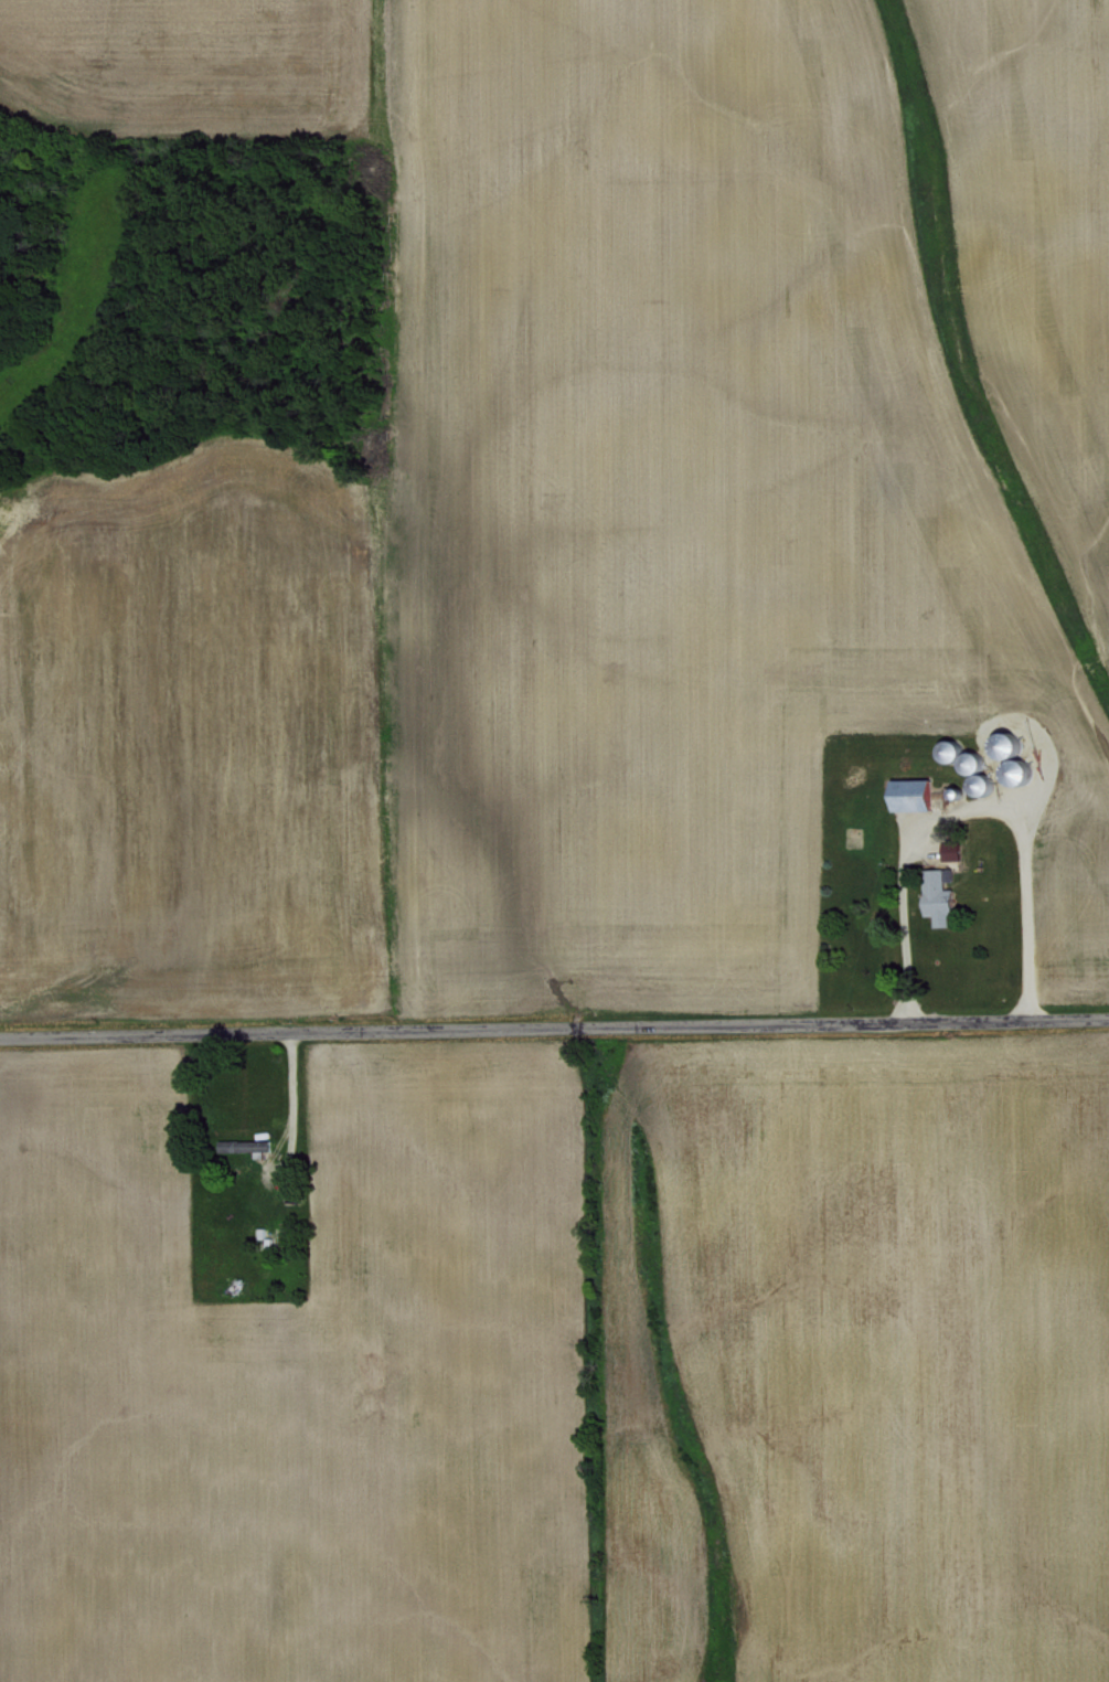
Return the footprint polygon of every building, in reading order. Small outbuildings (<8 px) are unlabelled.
[(927,779),(887,779),(888,811),(927,810),(927,779)] [(951,885),(950,869),(921,869),(922,916),(931,915),(932,927),(947,926),(947,914),(952,913),(951,885)] [(267,1139),(217,1141),(217,1151),(267,1150),(267,1139)]
